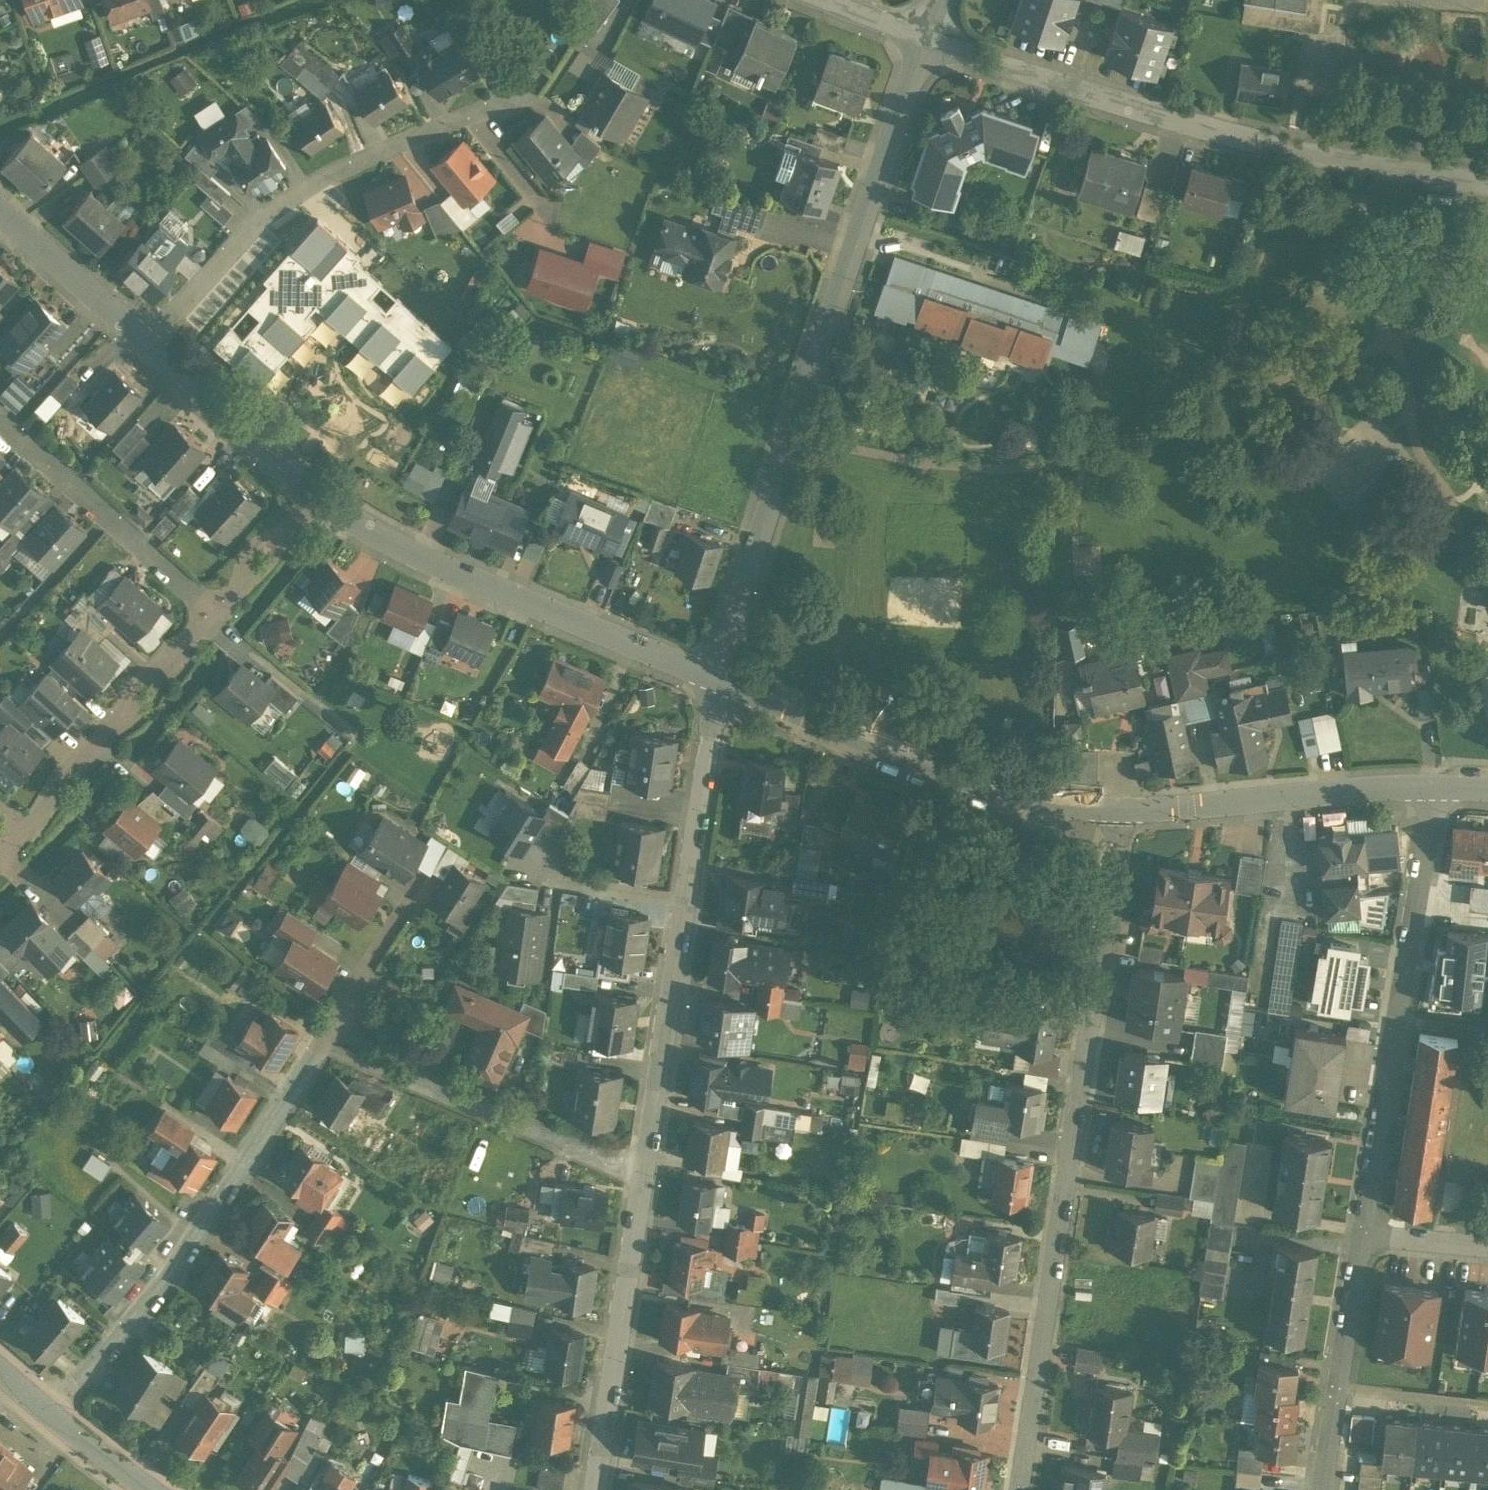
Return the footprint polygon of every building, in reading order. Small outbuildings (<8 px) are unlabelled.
[(32,10),(45,6),(47,12),(81,0),(29,0),(32,10)] [(113,18),(149,5),(150,5),(148,0),(107,0),(113,18)] [(150,5),(149,5),(153,17),(166,13),(162,0),(148,0),(150,5)] [(568,5),(598,28),(618,0),(572,0),(568,5)] [(645,13),(697,37),(707,14),(714,0),(650,0),(645,13)] [(1010,25),(1063,43),(1077,0),(1019,0),(1010,25)] [(750,14),(728,5),(723,19),(719,28),(742,37),(750,14)] [(1173,25),(1120,7),(1104,56),(1156,74),(1173,25)] [(723,19),(707,14),(697,37),(713,45),(719,28),(723,19)] [(174,25),(180,38),(201,29),(196,16),(174,25)] [(794,35),(753,20),(734,69),(760,80),(762,75),(776,80),(774,85),(775,85),(794,35)] [(416,47),(402,25),(389,33),(403,55),(416,47)] [(99,61),(109,58),(103,32),(93,35),(99,61)] [(421,62),(419,63),(440,95),(476,72),(456,41),(438,51),(421,62)] [(341,76),(298,42),(289,54),(292,56),(331,88),(341,76)] [(433,42),(416,53),(421,62),(438,51),(433,42)] [(870,66),(829,50),(814,90),(855,106),(870,66)] [(331,88),(292,56),(283,67),(321,96),(321,98),(324,97),(331,88)] [(1289,69),(1242,62),(1237,95),(1284,103),(1289,69)] [(188,65),(172,76),(184,92),(200,81),(188,65)] [(668,86),(640,70),(632,86),(647,94),(645,97),(658,104),(668,86)] [(387,71),(355,92),(372,120),(405,98),(387,71)] [(632,86),(607,71),(583,111),(594,117),(591,121),(597,124),(597,123),(618,136),(632,112),(635,113),(645,97),(647,94),(632,86)] [(326,101),(293,123),(311,151),(344,129),(326,101)] [(1030,123),(982,106),(972,111),(972,112),(965,115),(958,102),(940,111),(947,124),(939,128),(939,127),(929,132),(913,180),(917,181),(914,190),(952,203),(957,186),(962,169),(964,162),(966,161),(965,158),(981,150),(982,153),(985,152),(991,154),(1008,162),(1024,167),(1037,129),(1029,126),(1030,123)] [(230,114),(228,111),(202,128),(204,131),(201,133),(215,156),(247,135),(248,134),(233,112),(230,114)] [(545,116),(516,140),(548,179),(577,156),(578,155),(569,145),(545,116)] [(846,136),(816,126),(811,141),(823,145),(841,150),(846,136)] [(581,129),(569,145),(578,155),(577,156),(585,166),(601,144),(581,129)] [(65,161),(31,131),(4,161),(38,192),(65,161)] [(258,133),(249,139),(254,146),(262,140),(258,133)] [(811,141),(788,133),(784,146),(798,150),(798,149),(819,156),(823,145),(811,141)] [(247,135),(230,146),(237,157),(254,146),(249,139),(247,135)] [(237,157),(233,160),(252,189),(263,181),(264,184),(265,186),(267,185),(267,184),(275,179),(277,178),(276,176),(274,174),(286,166),(267,137),(262,140),(254,146),(237,157)] [(463,141),(434,165),(454,189),(464,202),(465,201),(493,178),(463,141)] [(219,164),(194,143),(185,153),(201,167),(230,192),(210,175),(219,164)] [(102,146),(81,161),(89,172),(110,158),(102,146)] [(798,150),(784,146),(775,172),(789,177),(789,175),(794,177),(803,152),(798,150)] [(1145,163),(1093,147),(1082,183),(1134,199),(1145,163)] [(819,156),(798,149),(798,150),(803,152),(794,177),(789,175),(789,177),(782,195),(803,202),(822,209),(823,206),(838,163),(819,156)] [(110,158),(89,172),(96,183),(118,169),(110,158)] [(1231,176),(1193,166),(1185,198),(1223,208),(1226,194),(1231,176)] [(230,192),(201,167),(192,178),(209,193),(210,192),(222,202),(230,192)] [(404,175),(366,190),(380,223),(401,214),(405,223),(421,216),(404,175)] [(1247,180),(1231,176),(1226,194),(1242,198),(1247,180)] [(1171,191),(1147,183),(1138,213),(1162,220),(1171,191)] [(107,205),(89,189),(65,217),(85,234),(82,237),(97,250),(124,220),(123,220),(107,205)] [(464,202),(454,189),(440,200),(452,215),(461,225),(463,228),(478,216),(465,201),(464,202)] [(136,205),(120,190),(107,205),(123,220),(136,205)] [(222,202),(210,192),(209,193),(201,203),(224,222),(233,212),(222,202)] [(440,200),(425,206),(432,223),(452,215),(440,200)] [(822,209),(803,202),(799,214),(798,214),(798,215),(836,228),(837,227),(834,226),(839,211),(823,206),(822,209)] [(758,214),(731,205),(726,221),(753,229),(758,214)] [(371,255),(318,208),(254,278),(260,284),(215,333),(263,377),(321,314),(412,397),(459,346),(366,261),(371,255)] [(452,215),(432,223),(437,235),(461,225),(452,215)] [(689,226),(665,218),(655,246),(679,254),(689,226)] [(159,219),(119,265),(153,294),(176,268),(162,255),(179,236),(159,219)] [(734,236),(700,225),(698,229),(689,226),(679,254),(689,257),(685,270),(719,281),(734,236)] [(1119,243),(1143,250),(1148,233),(1123,226),(1119,243)] [(590,241),(583,262),(598,267),(617,273),(624,252),(590,241)] [(583,262),(540,248),(528,286),(556,295),(555,300),(574,306),(575,302),(585,305),(598,267),(583,262)] [(1052,306),(980,282),(978,287),(969,284),(971,278),(932,266),(926,285),(945,291),(943,298),(925,293),(916,323),(950,334),(951,330),(964,335),(962,343),(996,354),(999,346),(1012,351),(1011,354),(1041,364),(1051,334),(1036,329),(1038,322),(1046,325),(1052,306)] [(16,282),(0,268),(0,300),(16,282)] [(66,325),(36,298),(5,332),(35,360),(66,325)] [(48,351),(25,377),(37,388),(60,362),(48,351)] [(115,371),(84,405),(111,429),(142,395),(115,371)] [(19,372),(3,390),(20,406),(37,388),(25,377),(19,372)] [(67,372),(49,392),(61,403),(79,383),(67,372)] [(49,392),(35,408),(47,418),(61,403),(49,392)] [(503,395),(486,435),(508,445),(525,405),(503,395)] [(136,420),(112,447),(122,456),(142,434),(146,430),(136,420)] [(175,424),(155,446),(143,460),(145,462),(157,473),(158,473),(163,467),(178,480),(204,451),(175,424)] [(122,456),(121,458),(136,472),(145,462),(143,460),(155,446),(142,434),(122,456)] [(508,445),(486,435),(466,483),(489,493),(499,467),(512,472),(521,450),(508,445)] [(408,484),(437,495),(449,467),(419,455),(408,484)] [(13,530),(46,494),(15,466),(6,476),(0,482),(0,518),(13,530)] [(163,467),(158,473),(157,473),(149,481),(164,495),(178,480),(163,467)] [(230,474),(196,512),(227,540),(261,502),(230,474)] [(489,493),(466,483),(450,522),(510,547),(526,509),(489,493)] [(189,485),(172,505),(182,514),(200,495),(189,485)] [(628,514),(570,489),(552,530),(572,538),(574,533),(612,549),(628,514)] [(46,494),(13,530),(14,530),(15,529),(24,538),(46,513),(37,504),(46,494)] [(676,505),(652,496),(643,518),(652,521),(644,543),(660,548),(667,527),(669,527),(676,505)] [(24,538),(23,539),(54,567),(87,531),(56,503),(46,513),(24,538)] [(721,543),(682,530),(677,545),(684,548),(676,570),(708,581),(721,543)] [(532,550),(545,550),(545,534),(532,534),(532,550)] [(624,563),(610,557),(601,579),(615,585),(624,563)] [(329,561),(306,588),(336,613),(347,599),(358,585),(329,561)] [(98,603),(118,621),(136,637),(162,609),(124,574),(98,603)] [(608,603),(612,586),(596,583),(593,599),(608,603)] [(430,600),(396,585),(383,614),(417,629),(423,617),(430,600)] [(118,621),(98,603),(94,599),(81,613),(106,635),(118,621)] [(347,599),(336,613),(338,615),(326,629),(344,643),(359,609),(347,599)] [(269,642),(296,634),(290,612),(263,620),(269,642)] [(492,627),(459,612),(454,624),(445,646),(446,646),(478,660),(492,627)] [(106,635),(81,613),(72,623),(81,630),(81,629),(97,644),(106,635)] [(435,622),(423,617),(417,629),(410,645),(423,651),(435,622)] [(439,617),(426,646),(443,654),(446,646),(445,646),(454,624),(439,617)] [(1077,624),(1059,628),(1066,657),(1084,653),(1077,624)] [(97,644),(81,629),(81,630),(53,661),(56,663),(81,686),(89,693),(117,662),(97,644)] [(1413,645),(1353,650),(1355,667),(1346,668),(1348,688),(1349,695),(1370,693),(1369,687),(1409,683),(1408,665),(1415,664),(1413,645)] [(1224,650),(1168,659),(1177,697),(1177,698),(1190,695),(1195,719),(1205,717),(1200,693),(1207,691),(1203,672),(1228,667),(1224,650)] [(1134,651),(1079,664),(1084,684),(1097,681),(1103,708),(1144,699),(1134,651)] [(605,676),(555,655),(539,692),(562,703),(589,714),(605,676)] [(81,686),(56,663),(48,672),(73,695),(81,686)] [(264,683),(242,664),(218,693),(249,718),(267,696),(272,690),(264,683)] [(46,671),(18,703),(33,716),(54,735),(69,719),(65,715),(78,700),(73,695),(48,672),(46,671)] [(298,696),(271,673),(264,683),(272,690),(267,696),(285,711),(298,696)] [(1265,680),(1231,688),(1233,696),(1215,700),(1218,714),(1221,728),(1211,730),(1220,769),(1266,759),(1258,725),(1292,718),(1285,685),(1267,689),(1265,680)] [(1430,687),(1416,689),(1419,717),(1433,716),(1430,687)] [(1207,691),(1200,693),(1205,717),(1218,714),(1215,700),(1212,690),(1207,691)] [(8,693),(0,702),(0,711),(8,719),(9,718),(21,730),(33,716),(18,703),(8,693)] [(1190,695),(1177,698),(1179,708),(1180,708),(1183,722),(1195,719),(1190,695)] [(1177,697),(1144,705),(1159,770),(1192,763),(1183,722),(1180,708),(1179,708),(1177,698),(1177,697)] [(90,711),(78,700),(65,715),(69,719),(73,715),(80,722),(90,711)] [(562,703),(546,735),(538,731),(529,748),(561,764),(567,754),(568,754),(589,714),(562,703)] [(1336,706),(1300,714),(1309,752),(1345,743),(1336,706)] [(54,735),(33,716),(21,730),(42,748),(54,735)] [(0,728),(0,763),(18,779),(44,750),(42,748),(21,730),(9,718),(8,719),(0,728)] [(1079,719),(1065,720),(1067,738),(1081,737),(1079,719)] [(675,739),(634,732),(626,781),(668,788),(675,739)] [(214,769),(179,740),(156,768),(170,779),(188,794),(191,797),(192,796),(214,769)] [(1100,773),(1101,746),(1070,746),(1069,773),(1100,773)] [(522,763),(508,754),(501,765),(516,774),(522,763)] [(782,763),(748,758),(742,797),(744,798),(774,803),(775,803),(782,763)] [(352,759),(346,774),(361,780),(367,765),(352,759)] [(578,759),(564,784),(576,791),(580,783),(591,767),(578,759)] [(188,794),(170,779),(158,793),(165,799),(176,808),(188,794)] [(611,788),(580,783),(576,791),(572,797),(577,797),(609,801),(611,788)] [(153,789),(145,798),(158,808),(165,799),(158,793),(153,789)] [(799,794),(785,791),(782,810),(796,813),(799,794)] [(188,794),(176,808),(179,811),(186,817),(199,801),(192,796),(191,797),(188,794)] [(514,794),(488,834),(525,856),(543,826),(549,816),(546,814),(514,794)] [(609,801),(577,797),(569,812),(606,818),(609,801)] [(139,806),(131,799),(107,828),(125,843),(135,851),(165,815),(158,808),(145,798),(139,806)] [(774,803),(744,798),(741,820),(771,825),(771,823),(774,809),(774,803)] [(176,808),(165,799),(158,808),(165,815),(172,820),(179,811),(176,808)] [(881,816),(852,803),(838,835),(874,851),(877,845),(892,851),(905,822),(882,813),(881,816)] [(549,816),(543,826),(558,835),(569,815),(551,805),(546,814),(549,816)] [(782,810),(774,809),(771,823),(794,827),(796,813),(782,810)] [(212,820),(203,812),(194,823),(204,831),(212,820)] [(260,816),(253,824),(265,834),(272,826),(260,816)] [(425,843),(383,816),(361,850),(393,871),(395,868),(405,874),(425,843)] [(662,826),(621,820),(614,869),(655,875),(658,854),(662,827),(662,826)] [(194,823),(188,830),(198,838),(204,831),(194,823)] [(816,828),(802,826),(799,845),(813,848),(816,828)] [(1453,826),(1449,864),(1487,867),(1487,829),(1453,826)] [(1396,827),(1363,830),(1366,866),(1368,866),(1400,863),(1396,827)] [(1363,830),(1319,835),(1322,871),(1323,881),(1356,877),(1356,879),(1369,878),(1368,866),(1366,866),(1363,830)] [(448,844),(433,868),(446,877),(455,863),(463,867),(469,858),(448,844)] [(82,850),(54,878),(78,902),(93,886),(98,892),(111,879),(82,850)] [(1266,858),(1240,854),(1235,890),(1260,894),(1266,858)] [(272,889),(284,865),(270,857),(258,881),(272,889)] [(366,868),(351,858),(343,870),(358,880),(366,868)] [(463,867),(455,863),(446,877),(432,899),(461,917),(484,881),(463,867)] [(1187,868),(1187,870),(1159,866),(1153,906),(1144,908),(1140,917),(1146,925),(1156,924),(1160,916),(1212,924),(1214,932),(1222,936),(1231,930),(1230,921),(1222,917),(1228,877),(1200,872),(1200,870),(1187,868)] [(381,878),(366,868),(358,880),(378,893),(370,906),(373,908),(389,884),(380,879),(381,878)] [(358,880),(343,870),(324,899),(359,922),(370,906),(378,893),(358,880)] [(765,881),(730,876),(724,916),(758,921),(759,921),(765,883),(765,881)] [(829,882),(793,876),(791,892),(814,895),(814,894),(827,896),(829,882)] [(1356,877),(1323,881),(1326,916),(1360,913),(1356,879),(1356,877)] [(539,886),(507,881),(499,894),(536,900),(539,886)] [(787,887),(765,883),(759,921),(758,921),(758,922),(770,924),(770,926),(775,926),(779,901),(785,902),(787,887)] [(1460,885),(1457,915),(1468,916),(1480,917),(1487,918),(1487,887),(1460,885)] [(1049,905),(1033,898),(1013,945),(1011,944),(1005,958),(1019,965),(1047,977),(1053,963),(1055,964),(1068,934),(1066,934),(1072,919),(1048,909),(1049,905)] [(66,937),(31,901),(3,928),(25,951),(38,938),(43,942),(33,952),(48,967),(72,944),(73,943),(66,937)] [(547,911),(505,905),(499,945),(504,946),(501,968),(496,968),(496,970),(538,976),(547,911)] [(288,908),(273,930),(292,942),(297,934),(295,933),(294,928),(301,917),(301,916),(288,908)] [(648,915),(610,909),(602,957),(602,958),(632,963),(641,964),(648,915)] [(109,932),(90,913),(74,928),(93,947),(94,946),(105,936),(109,932)] [(1270,1007),(1291,1010),(1307,920),(1285,916),(1270,1007)] [(1480,917),(1468,916),(1467,926),(1479,927),(1480,917)] [(317,928),(301,917),(294,928),(295,933),(297,934),(310,942),(317,928)] [(93,947),(74,928),(66,937),(73,943),(72,944),(84,956),(93,947)] [(310,942),(297,934),(292,942),(277,964),(290,973),(287,978),(302,987),(305,982),(316,989),(335,959),(310,942)] [(2,935),(0,937),(0,959),(10,969),(22,957),(2,935)] [(105,936),(94,946),(104,957),(104,958),(115,947),(105,936)] [(745,941),(714,936),(707,976),(739,981),(743,959),(750,960),(753,943),(745,942),(745,941)] [(1358,954),(1360,944),(1326,938),(1325,947),(1320,946),(1312,990),(1317,991),(1315,1006),(1349,1011),(1351,995),(1360,997),(1367,955),(1358,954)] [(788,949),(745,942),(753,943),(750,960),(743,959),(739,981),(740,981),(741,975),(759,978),(758,984),(759,978),(783,981),(788,949)] [(1164,947),(1140,943),(1138,957),(1162,961),(1164,947)] [(632,963),(602,958),(602,957),(598,957),(596,973),(598,974),(629,979),(632,963)] [(14,1024),(31,1007),(1,977),(10,969),(0,959),(0,1010),(14,1024)] [(1184,974),(1136,967),(1135,968),(1136,968),(1128,1021),(1127,1021),(1127,1022),(1176,1029),(1184,974)] [(1248,974),(1207,968),(1205,982),(1246,989),(1248,974)] [(596,973),(564,969),(562,982),(596,988),(598,974),(596,973)] [(783,981),(759,978),(758,984),(757,994),(781,998),(783,981)] [(519,1010),(456,982),(446,1007),(482,1022),(462,1068),(496,1083),(521,1024),(526,1013),(519,1010)] [(633,998),(594,992),(587,1038),(629,1045),(632,1026),(629,1025),(633,998)] [(781,998),(757,994),(754,1010),(779,1013),(781,998)] [(736,1002),(704,997),(698,1037),(730,1042),(733,1020),(739,1021),(741,1021),(743,1004),(736,1003),(736,1002)] [(546,1008),(524,999),(519,1010),(526,1013),(521,1024),(542,1033),(546,1008)] [(1023,1005),(988,1000),(983,1036),(983,1041),(998,1043),(999,1038),(1016,1041),(1016,1046),(1016,1047),(1020,1023),(1013,1022),(1015,1006),(1023,1007),(1023,1005)] [(1023,1007),(1015,1006),(1013,1022),(1020,1023),(1016,1047),(1050,1051),(1053,1030),(1059,1031),(1062,1014),(1056,1014),(1056,1012),(1023,1007)] [(299,1030),(271,1011),(260,1029),(249,1022),(238,1039),(249,1046),(248,1047),(255,1051),(276,1065),(299,1030)] [(750,1030),(738,1028),(739,1021),(733,1020),(730,1042),(748,1045),(750,1030)] [(238,1040),(215,1025),(206,1040),(238,1060),(246,1065),(255,1051),(248,1047),(249,1046),(238,1039),(238,1040)] [(1347,1034),(1297,1026),(1285,1095),(1335,1104),(1347,1034)] [(1227,1032),(1195,1027),(1193,1042),(1224,1047),(1227,1032)] [(1421,1031),(1393,1204),(1429,1210),(1457,1038),(1421,1031)] [(0,1040),(0,1056),(4,1060),(8,1065),(18,1055),(10,1047),(11,1045),(3,1037),(0,1040)] [(238,1060),(206,1040),(199,1050),(230,1070),(238,1060)] [(866,1045),(851,1042),(848,1054),(864,1057),(866,1045)] [(1224,1047),(1193,1042),(1190,1058),(1222,1063),(1224,1047)] [(578,1050),(553,1046),(550,1060),(576,1063),(578,1050)] [(1165,1056),(1124,1049),(1117,1095),(1158,1101),(1165,1056)] [(726,1056),(704,1053),(703,1059),(695,1058),(688,1096),(719,1100),(734,1102),(736,1093),(753,1095),(758,1067),(725,1062),(726,1056)] [(620,1073),(580,1068),(573,1117),(612,1123),(620,1073)] [(916,1068),(913,1082),(926,1086),(930,1072),(916,1068)] [(861,1089),(863,1073),(847,1071),(845,1087),(861,1089)] [(228,1074),(207,1106),(235,1124),(256,1092),(228,1074)] [(354,1085),(336,1074),(317,1104),(326,1110),(344,1121),(341,1126),(348,1130),(351,1125),(349,1123),(352,1119),(348,1117),(359,1100),(364,1091),(354,1085)] [(392,1091),(360,1077),(354,1085),(364,1091),(359,1100),(380,1114),(391,1097),(392,1098),(395,1092),(393,1091),(392,1091)] [(1046,1085),(1009,1079),(1006,1099),(1003,1119),(1008,1119),(1037,1124),(1038,1122),(1043,1123),(1046,1106),(1040,1105),(1043,1088),(1045,1088),(1046,1085)] [(1006,1099),(978,1095),(975,1114),(1003,1119),(1006,1099)] [(734,1102),(719,1100),(717,1112),(744,1116),(746,1103),(745,1103),(734,1102)] [(811,1112),(746,1101),(745,1103),(746,1103),(744,1116),(764,1119),(809,1126),(811,1112)] [(216,1153),(187,1134),(192,1126),(166,1109),(152,1130),(177,1146),(172,1154),(173,1155),(166,1166),(165,1167),(181,1178),(194,1187),(216,1153)] [(344,1121),(326,1110),(319,1120),(338,1132),(341,1126),(344,1121)] [(1003,1119),(975,1114),(973,1131),(1005,1136),(1008,1119),(1003,1119)] [(764,1119),(744,1116),(741,1132),(761,1135),(764,1119)] [(1152,1125),(1113,1119),(1105,1169),(1150,1176),(1152,1162),(1146,1161),(1149,1144),(1152,1125)] [(726,1126),(692,1120),(686,1159),(720,1165),(726,1126)] [(1329,1140),(1285,1133),(1273,1209),(1317,1216),(1329,1140)] [(1007,1152),(1008,1137),(963,1134),(962,1148),(1007,1152)] [(1213,1199),(1210,1219),(1233,1223),(1246,1142),(1223,1138),(1218,1172),(1213,1199)] [(342,1170),(301,1143),(291,1158),(285,1154),(274,1171),(280,1175),(279,1175),(306,1192),(321,1202),(342,1170)] [(96,1148),(86,1161),(104,1174),(114,1160),(96,1148)] [(1030,1161),(998,1156),(992,1194),(1024,1199),(1030,1161)] [(166,1166),(154,1159),(147,1171),(175,1189),(181,1178),(165,1167),(166,1166)] [(1218,1172),(1194,1169),(1189,1195),(1213,1199),(1218,1172)] [(716,1183),(684,1178),(678,1217),(710,1222),(713,1199),(721,1200),(723,1187),(715,1185),(716,1183)] [(567,1185),(556,1183),(551,1213),(563,1215),(567,1185)] [(606,1191),(567,1185),(563,1215),(562,1218),(601,1224),(606,1191)] [(54,1211),(52,1188),(34,1189),(35,1212),(54,1211)] [(135,1190),(110,1219),(148,1252),(173,1223),(135,1190)] [(1183,1197),(1157,1192),(1154,1209),(1181,1213),(1183,1197)] [(292,1218),(264,1200),(243,1232),(269,1249),(271,1250),(282,1232),(292,1218)] [(342,1212),(325,1201),(317,1213),(334,1225),(334,1224),(342,1212)] [(529,1208),(507,1204),(505,1220),(527,1223),(529,1208)] [(1154,1214),(1119,1209),(1115,1230),(1109,1229),(1107,1245),(1113,1246),(1112,1248),(1148,1254),(1154,1214)] [(334,1225),(317,1213),(317,1214),(316,1213),(310,1223),(311,1223),(306,1231),(322,1241),(323,1241),(334,1225)] [(1233,1223),(1210,1219),(1203,1269),(1225,1272),(1233,1223)] [(527,1223),(505,1220),(504,1227),(526,1232),(527,1223)] [(751,1225),(728,1221),(726,1236),(749,1239),(751,1225)] [(0,1240),(12,1251),(28,1232),(15,1222),(0,1240)] [(334,1225),(323,1241),(322,1241),(317,1250),(326,1256),(343,1230),(334,1224),(334,1225)] [(1021,1235),(989,1230),(985,1254),(983,1267),(999,1270),(1015,1272),(1021,1235)] [(299,1243),(282,1232),(271,1250),(269,1249),(262,1260),(271,1266),(281,1272),(299,1243)] [(556,1240),(523,1232),(518,1249),(551,1257),(556,1240)] [(108,1236),(78,1273),(117,1304),(147,1268),(108,1236)] [(749,1240),(726,1237),(724,1251),(747,1254),(749,1240)] [(706,1244),(674,1240),(669,1279),(700,1284),(703,1263),(711,1264),(713,1248),(705,1247),(706,1244)] [(1316,1249),(1278,1242),(1265,1332),(1302,1338),(1302,1337),(1307,1302),(1308,1302),(1309,1294),(1309,1293),(1316,1250),(1316,1249)] [(247,1269),(220,1251),(198,1285),(225,1303),(226,1302),(242,1313),(253,1294),(237,1284),(247,1269)] [(985,1254),(955,1251),(952,1273),(990,1278),(998,1279),(999,1270),(983,1267),(985,1254)] [(595,1266),(551,1260),(551,1257),(532,1253),(526,1294),(589,1304),(595,1266)] [(271,1266),(256,1289),(272,1300),(272,1299),(287,1277),(281,1272),(271,1266)] [(0,1267),(0,1290),(11,1277),(0,1267)] [(1225,1272),(1203,1269),(1199,1292),(1222,1296),(1225,1272)] [(751,1271),(751,1291),(766,1291),(767,1271),(751,1271)] [(990,1278),(952,1273),(950,1287),(956,1288),(989,1292),(990,1278)] [(292,1280),(287,1277),(272,1299),(277,1303),(292,1280)] [(1438,1290),(1384,1282),(1375,1345),(1428,1353),(1438,1290)] [(950,1287),(936,1285),(935,1296),(954,1298),(956,1288),(950,1287)] [(1465,1287),(1455,1351),(1487,1356),(1487,1291),(1465,1287)] [(257,1294),(246,1307),(254,1313),(265,1301),(257,1294)] [(59,1296),(23,1337),(50,1360),(85,1318),(59,1296)] [(697,1307),(665,1302),(659,1337),(722,1347),(725,1325),(707,1322),(709,1313),(696,1311),(697,1307)] [(1009,1309),(976,1304),(973,1325),(970,1341),(1003,1347),(1009,1309)] [(535,1309),(511,1305),(507,1331),(531,1335),(535,1309)] [(421,1310),(411,1343),(428,1348),(437,1318),(423,1313),(423,1311),(421,1310)] [(973,1325),(956,1323),(952,1349),(1002,1357),(1003,1347),(970,1341),(970,1342),(973,1325)] [(585,1333),(552,1328),(546,1367),(549,1368),(548,1374),(564,1376),(565,1370),(579,1372),(585,1333)] [(760,1353),(722,1347),(720,1360),(727,1361),(758,1366),(760,1353)] [(1101,1350),(1077,1347),(1074,1365),(1098,1369),(1101,1350)] [(144,1349),(115,1395),(144,1414),(173,1368),(144,1349)] [(1295,1353),(1272,1350),(1270,1362),(1293,1365),(1295,1353)] [(851,1356),(834,1355),(832,1376),(849,1378),(851,1356)] [(706,1368),(656,1360),(650,1402),(687,1408),(688,1403),(714,1407),(716,1397),(732,1400),(734,1388),(735,1378),(724,1376),(705,1373),(706,1368)] [(1270,1362),(1258,1360),(1256,1374),(1254,1389),(1298,1396),(1298,1395),(1293,1395),(1298,1366),(1293,1365),(1270,1362)] [(758,1366),(727,1361),(724,1376),(735,1378),(734,1388),(754,1391),(758,1366)] [(497,1371),(466,1364),(460,1398),(486,1402),(486,1404),(491,1405),(497,1371)] [(205,1365),(182,1398),(197,1407),(208,1392),(219,1374),(205,1365)] [(817,1374),(801,1372),(792,1432),(808,1435),(817,1374)] [(997,1383),(964,1378),(964,1379),(936,1374),(932,1406),(959,1411),(958,1418),(991,1423),(997,1383)] [(1131,1390),(1094,1384),(1090,1411),(1084,1410),(1081,1427),(1087,1429),(1087,1431),(1118,1435),(1115,1456),(1155,1460),(1160,1430),(1126,1425),(1131,1390)] [(1298,1396),(1254,1389),(1254,1390),(1258,1391),(1257,1403),(1257,1404),(1255,1418),(1254,1418),(1254,1419),(1259,1420),(1299,1426),(1299,1425),(1294,1424),(1298,1396)] [(197,1407),(177,1436),(204,1453),(223,1424),(225,1425),(235,1410),(208,1392),(197,1407)] [(460,1398),(447,1395),(441,1431),(460,1441),(511,1451),(516,1425),(483,1420),(486,1404),(486,1402),(460,1398)] [(575,1402),(539,1397),(539,1398),(533,1397),(529,1420),(535,1421),(533,1437),(569,1442),(575,1402)] [(266,1416),(252,1439),(259,1444),(239,1478),(259,1489),(269,1489),(288,1458),(279,1453),(292,1431),(266,1416)] [(1404,1419),(1386,1418),(1381,1462),(1384,1463),(1399,1464),(1400,1458),(1412,1460),(1416,1422),(1404,1420),(1404,1419)] [(668,1425),(639,1420),(634,1458),(664,1463),(664,1461),(666,1445),(668,1425)] [(1299,1426),(1259,1420),(1257,1433),(1258,1433),(1255,1448),(1255,1449),(1262,1450),(1294,1455),(1299,1426)] [(1433,1423),(1416,1421),(1416,1422),(1412,1460),(1411,1466),(1429,1467),(1429,1461),(1441,1463),(1445,1425),(1433,1424),(1433,1423)] [(1463,1426),(1445,1424),(1445,1425),(1441,1463),(1440,1469),(1458,1470),(1458,1465),(1470,1466),(1474,1428),(1462,1427),(1463,1426)] [(686,1428),(668,1425),(666,1445),(683,1447),(686,1428)] [(305,1426),(293,1451),(307,1460),(312,1450),(320,1433),(305,1426)] [(1475,1427),(1474,1428),(1470,1466),(1470,1472),(1487,1474),(1487,1468),(1487,1428),(1475,1427)] [(935,1441),(915,1438),(913,1454),(933,1457),(935,1441)] [(0,1443),(0,1489),(16,1489),(18,1487),(22,1489),(29,1489),(38,1480),(30,1474),(33,1470),(0,1443)] [(977,1447),(953,1443),(952,1450),(954,1450),(954,1449),(976,1452),(977,1447)] [(683,1447),(666,1445),(664,1461),(681,1463),(683,1447)] [(1255,1448),(1240,1445),(1238,1458),(1261,1461),(1262,1450),(1255,1449),(1255,1448)] [(954,1449),(954,1450),(951,1470),(949,1487),(951,1487),(969,1489),(981,1489),(986,1454),(976,1452),(954,1449)] [(326,1458),(312,1450),(307,1460),(299,1476),(310,1483),(320,1467),(321,1467),(326,1458)] [(498,1478),(513,1481),(518,1456),(503,1453),(498,1478)] [(355,1473),(332,1457),(324,1469),(347,1484),(355,1473)] [(350,1483),(349,1483),(349,1484),(358,1489),(364,1489),(379,1467),(365,1458),(350,1483)] [(1141,1462),(1115,1458),(1112,1473),(1138,1477),(1141,1462)] [(1261,1461),(1238,1458),(1237,1469),(1260,1471),(1261,1461)] [(1381,1462),(1361,1460),(1360,1472),(1383,1474),(1384,1463),(1381,1462)] [(706,1467),(686,1464),(684,1478),(687,1478),(687,1479),(704,1481),(706,1467)] [(1064,1465),(1063,1466),(1065,1466),(1061,1489),(1102,1489),(1104,1472),(1105,1472),(1105,1471),(1064,1465)] [(320,1467),(310,1483),(317,1488),(316,1489),(356,1489),(347,1484),(324,1469),(321,1467),(320,1467)] [(724,1470),(706,1467),(704,1481),(722,1484),(724,1470)] [(951,1470),(927,1467),(925,1483),(928,1484),(949,1487),(951,1470)] [(546,1468),(543,1488),(558,1489),(563,1489),(566,1471),(546,1468)] [(394,1469),(388,1489),(430,1489),(433,1480),(394,1469)] [(1260,1471),(1237,1469),(1236,1482),(1259,1485),(1260,1471)] [(1383,1474),(1360,1472),(1358,1483),(1381,1486),(1383,1474)] [(634,1480),(633,1489),(688,1489),(688,1488),(634,1480)]
